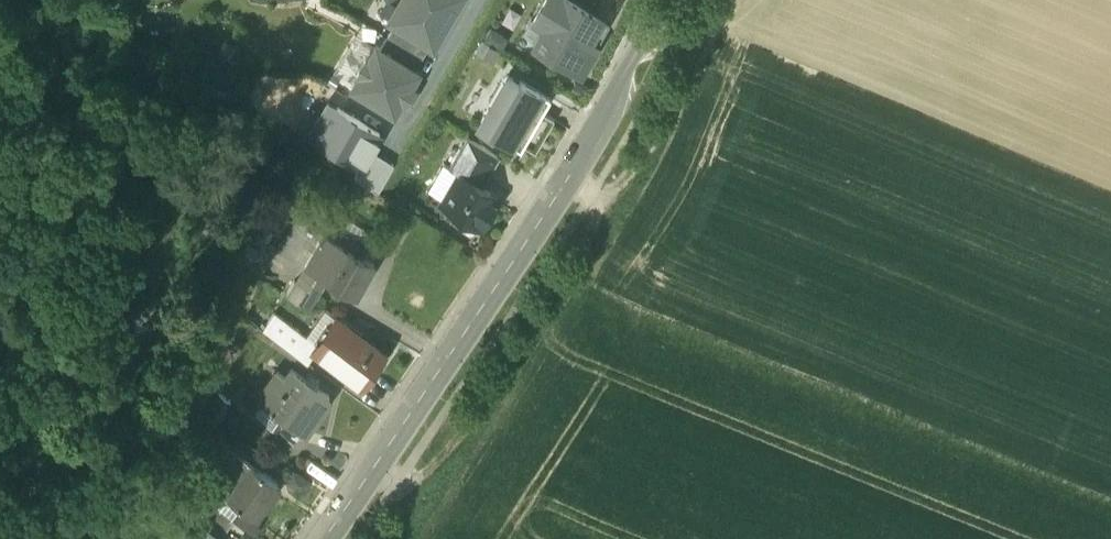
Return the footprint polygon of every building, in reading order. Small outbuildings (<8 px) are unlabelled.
[(391,27),(394,29),(429,48),(433,51),(462,0),(406,0),(391,27)] [(534,44),(568,63),(596,13),(573,0),(545,0),(537,15),(547,21),(534,44)] [(416,71),(429,48),(394,29),(381,52),(416,71)] [(381,52),(377,49),(369,63),(366,61),(358,76),(361,78),(353,92),(394,115),(402,101),(405,103),(414,89),(410,86),(418,72),(416,71),(381,52)] [(509,73),(479,126),(520,149),(550,96),(509,73)] [(319,126),(310,142),(361,171),(370,155),(380,138),(338,115),(328,132),(319,126)] [(460,177),(483,189),(499,159),(467,141),(450,171),(460,177)] [(306,154),(294,174),(311,184),(323,164),(306,154)] [(361,171),(355,182),(377,194),(393,167),(370,155),(361,171)] [(483,189),(460,177),(443,208),(480,229),(498,197),(483,189)] [(326,226),(311,217),(304,228),(320,237),(326,226)] [(342,235),(326,226),(320,237),(326,241),(336,246),(342,235)] [(320,237),(304,228),(287,259),(306,270),(308,271),(326,241),(320,237)] [(362,246),(342,235),(336,246),(362,262),(369,250),(367,249),(369,246),(363,243),(362,246)] [(326,241),(308,271),(327,282),(357,300),(375,269),(362,262),(336,246),(326,241)] [(259,247),(244,274),(265,286),(280,259),(259,247)] [(308,271),(306,270),(295,290),(308,297),(310,293),(318,297),(327,282),(308,271)] [(308,297),(295,290),(288,302),(310,313),(318,297),(310,293),(308,297)] [(385,355),(337,323),(315,356),(314,357),(315,359),(362,390),(385,355)] [(315,356),(293,341),(285,353),(308,369),(315,359),(314,357),(315,356)] [(330,400),(292,374),(286,384),(278,378),(260,405),(286,423),(299,432),(307,422),(312,426),(330,400)] [(210,396),(202,413),(213,418),(221,400),(210,396)] [(286,423),(265,408),(257,420),(277,435),(278,433),(286,423)] [(286,423),(278,433),(292,443),(299,432),(286,423)] [(229,457),(208,488),(214,492),(224,499),(247,466),(229,457)] [(247,466),(224,499),(242,511),(256,521),(268,504),(265,502),(276,486),(247,466)] [(224,499),(214,492),(212,512),(213,513),(232,526),(242,511),(224,499)] [(213,513),(204,525),(224,538),(226,538),(234,528),(232,526),(213,513)] [(204,525),(199,533),(201,534),(202,533),(211,538),(224,538),(204,525)]
